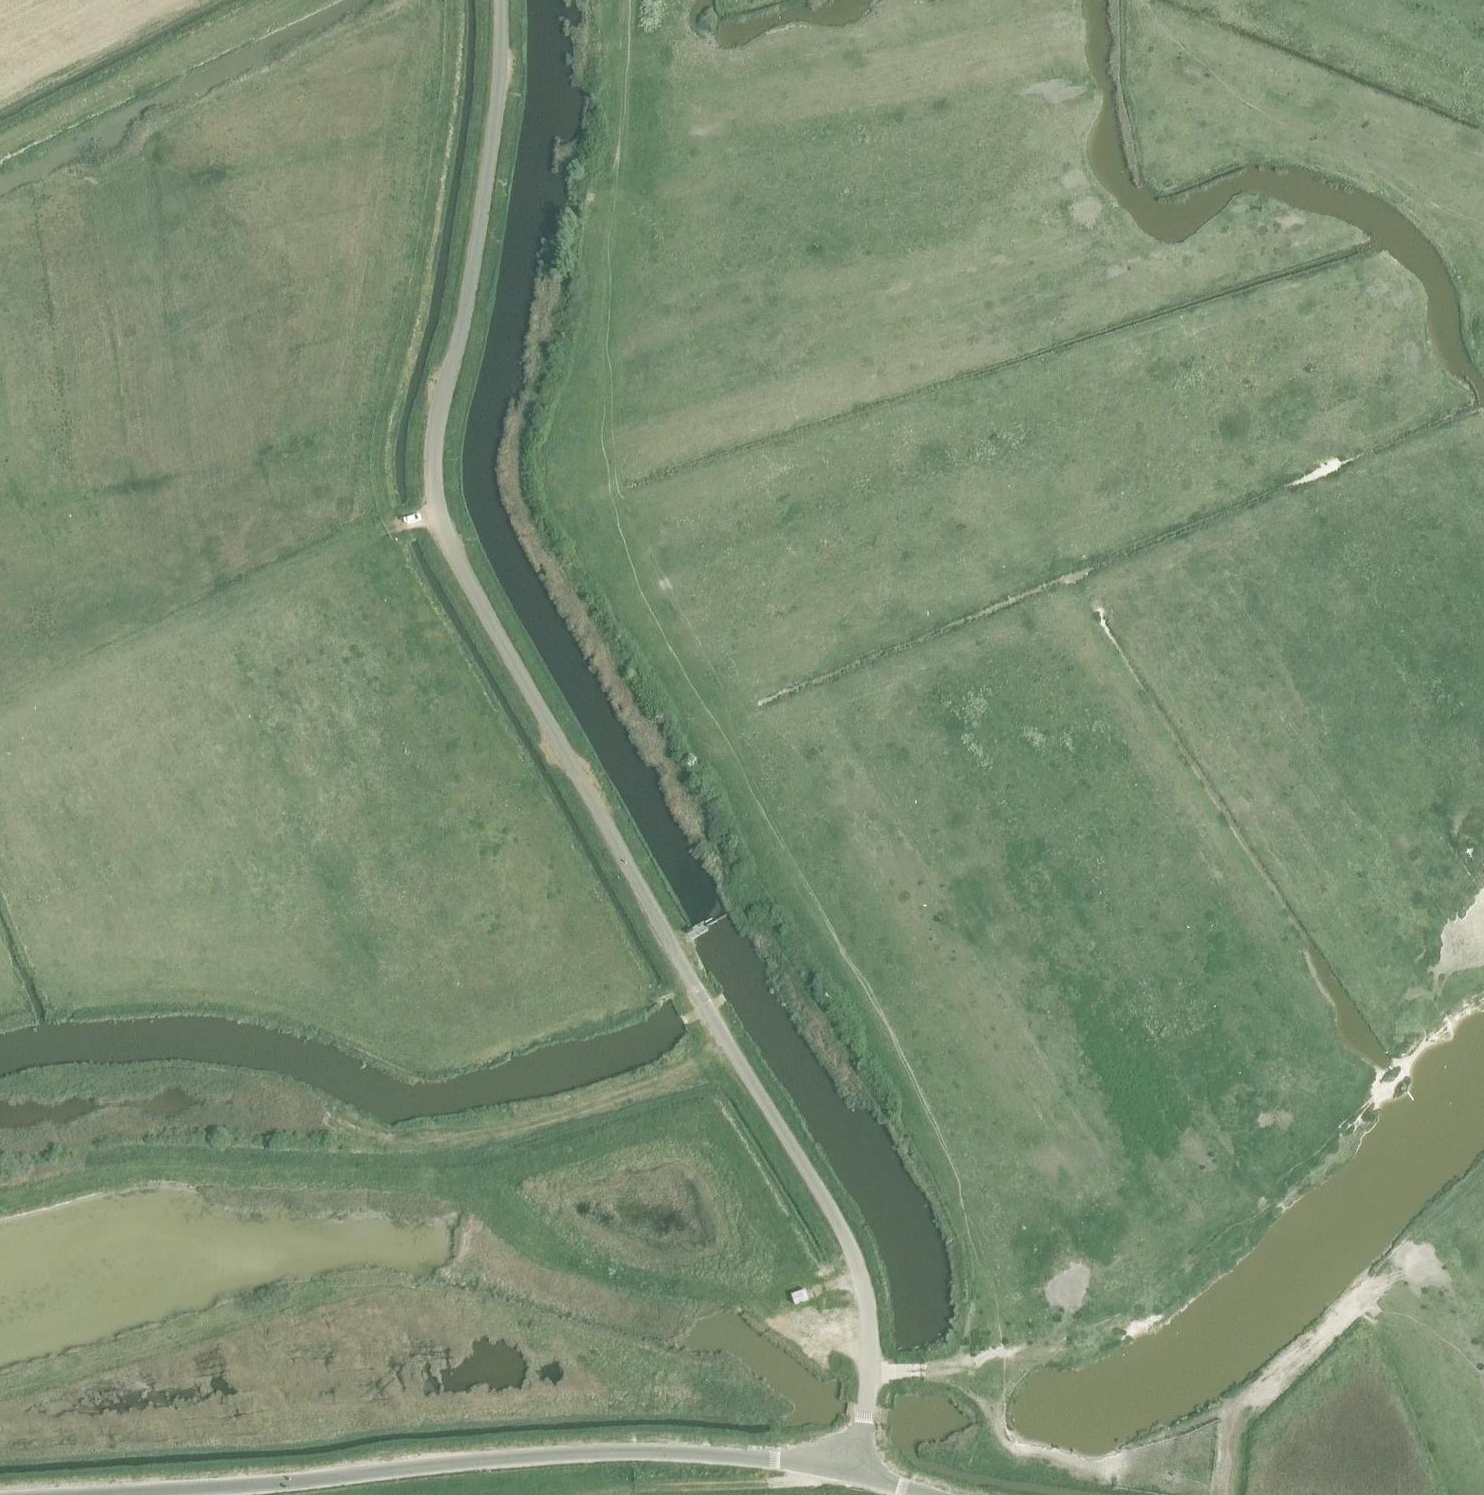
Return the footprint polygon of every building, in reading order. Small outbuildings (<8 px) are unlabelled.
[(805,1291),(791,1296),(795,1305),(809,1300),(805,1291)]
